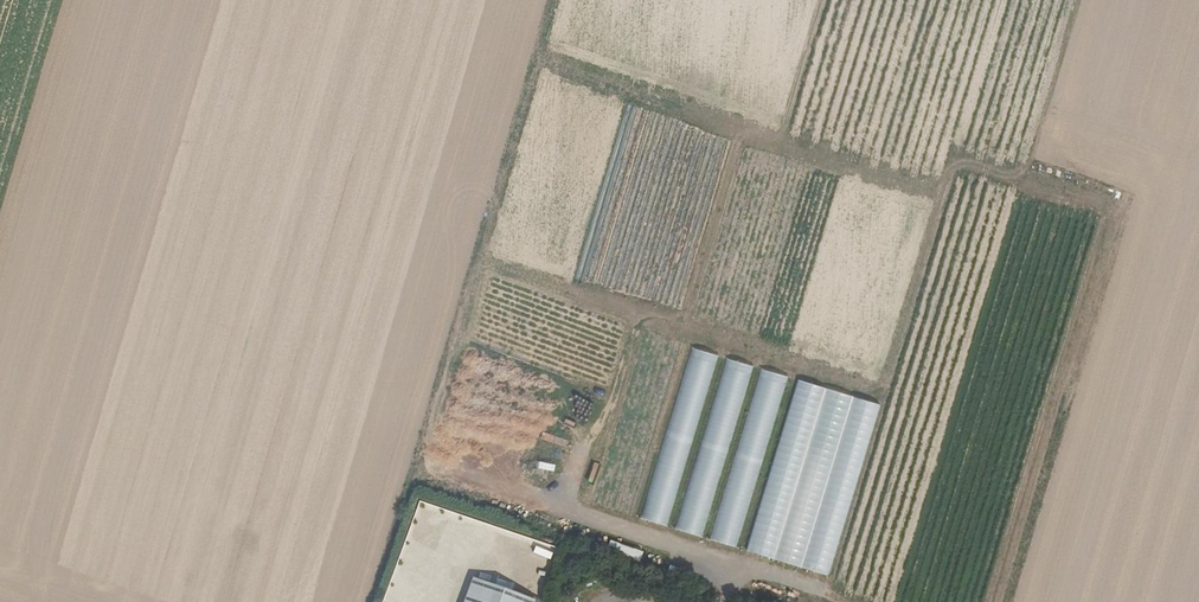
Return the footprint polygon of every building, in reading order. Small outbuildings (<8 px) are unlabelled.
[(880,403),(689,345),(638,520),(828,579),(880,403)] [(473,577),(464,601),(535,601),(536,600),(473,577)]
